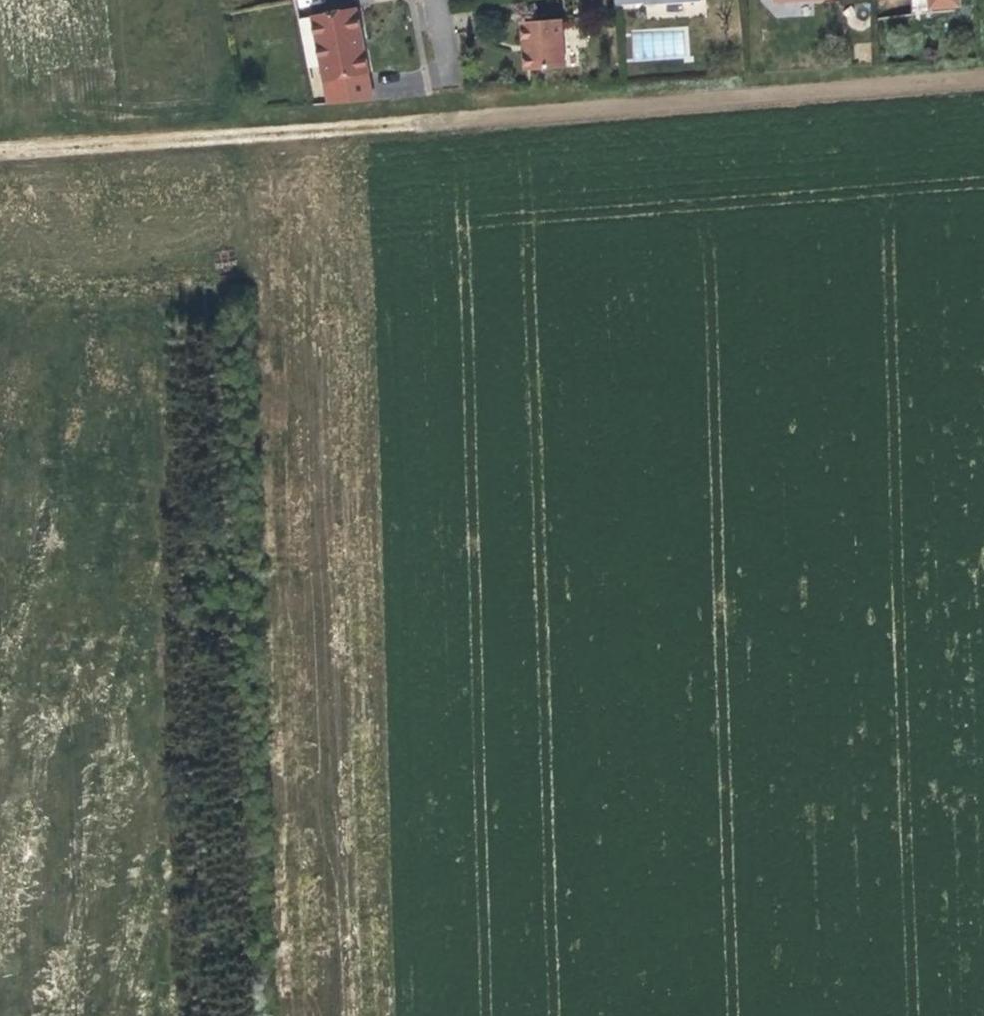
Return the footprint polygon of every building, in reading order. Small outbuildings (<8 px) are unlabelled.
[(623,9),(652,7),(652,9),(708,5),(708,0),(623,0),(623,9)] [(842,5),(842,0),(781,0),(782,10),(842,5)] [(919,17),(938,16),(938,10),(937,0),(918,0),(919,17)] [(938,10),(966,8),(966,0),(937,0),(938,10)] [(318,17),(329,80),(333,106),(378,103),(373,73),(362,9),(318,17)] [(536,46),(538,71),(572,69),(569,21),(527,23),(528,46),(536,46)] [(530,72),(538,71),(536,46),(528,46),(530,72)]
